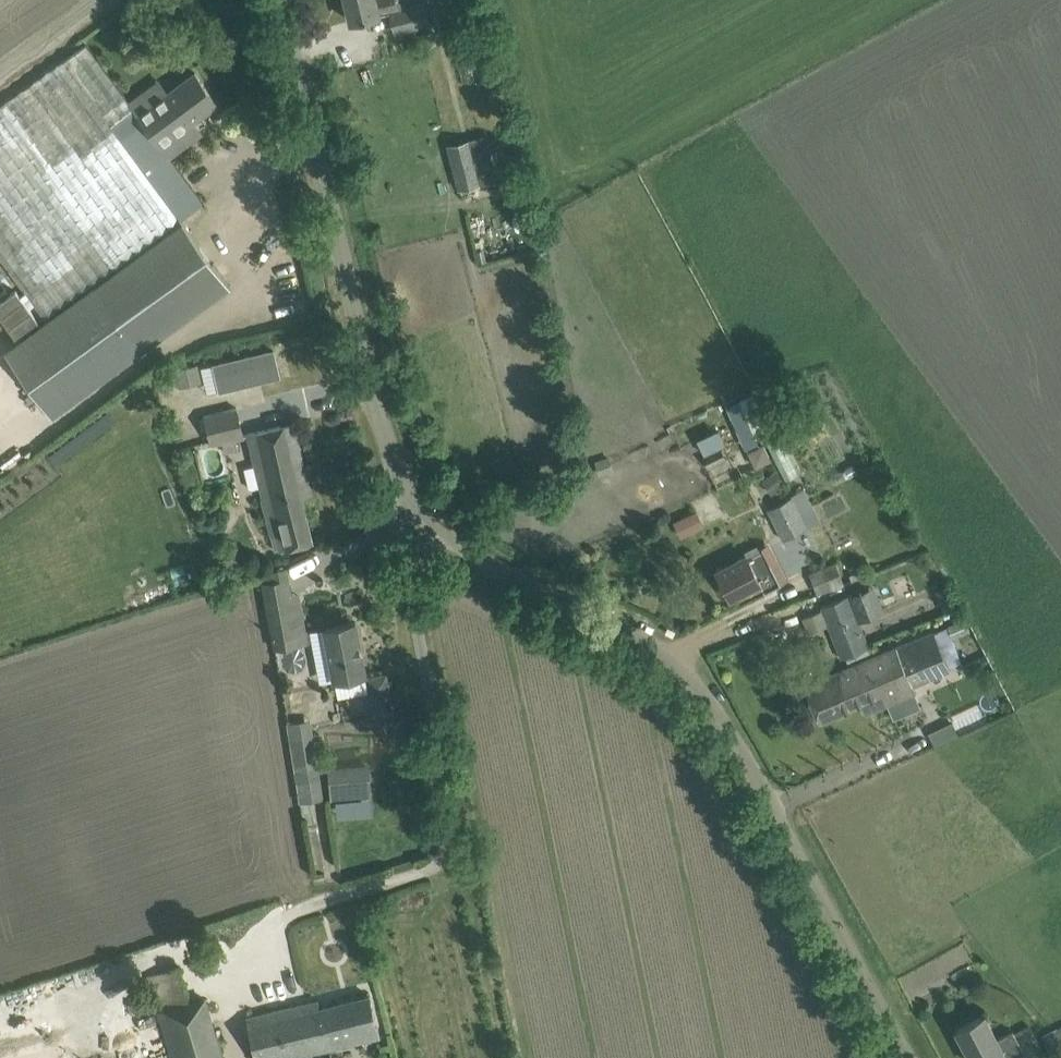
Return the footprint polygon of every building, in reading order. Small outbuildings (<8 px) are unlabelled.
[(351,20),(390,10),(396,30),(431,21),(426,1),(405,6),(403,0),(346,0),(351,20)] [(88,43),(0,107),(0,256),(25,290),(18,295),(13,289),(0,299),(0,315),(16,339),(4,347),(53,414),(230,285),(181,217),(203,201),(166,150),(139,113),(88,43)] [(475,78),(467,46),(455,49),(463,81),(475,78)] [(139,113),(166,150),(169,148),(164,141),(218,102),(195,71),(139,113)] [(498,178),(487,135),(448,144),(459,187),(498,178)] [(274,348),(213,362),(219,390),(280,376),(274,348)] [(197,364),(176,369),(180,386),(202,381),(197,364)] [(752,393),(740,398),(757,436),(769,431),(752,393)] [(213,443),(222,441),(225,452),(239,449),(236,437),(245,435),(237,407),(206,416),(213,443)] [(250,432),(266,496),(262,497),(271,533),(277,532),(280,548),(292,545),(313,540),(302,495),(312,493),(295,421),(274,426),(250,432)] [(764,442),(748,449),(756,465),(772,458),(764,442)] [(721,447),(702,456),(708,468),(727,459),(721,447)] [(776,468),(764,476),(775,491),(787,483),(776,468)] [(792,495),(767,508),(783,539),(809,527),(800,511),(792,495)] [(696,510),(674,520),(681,535),(703,525),(696,510)] [(717,569),(730,596),(760,580),(765,589),(782,580),(765,548),(749,557),(747,554),(717,569)] [(807,568),(816,592),(843,582),(834,558),(807,568)] [(263,580),(273,636),(298,631),(288,576),(263,580)] [(821,605),(842,655),(870,643),(848,594),(821,605)] [(966,616),(948,624),(949,627),(953,637),(972,629),(966,616)] [(325,626),(335,679),(365,672),(356,620),(334,624),(325,626)] [(934,631),(868,658),(886,701),(915,690),(913,685),(951,669),(950,667),(949,666),(935,633),(934,631)] [(868,658),(805,684),(820,718),(861,700),(865,710),(886,701),(868,658)] [(386,672),(369,675),(370,686),(388,683),(386,672)] [(951,721),(929,731),(934,742),(955,732),(951,721)] [(289,733),(303,816),(311,815),(311,817),(315,816),(312,799),(324,797),(318,766),(321,765),(315,729),(289,733)] [(327,768),(330,798),(372,794),(369,765),(327,768)] [(375,1014),(370,993),(320,1005),(318,999),(247,1016),(257,1057),(283,1057),(380,1035),(375,1014)] [(207,995),(160,1008),(174,1057),(224,1057),(207,995)] [(972,1057),(989,1057),(997,1054),(999,1057),(1012,1057),(1025,1051),(1014,1030),(1000,1037),(987,1012),(956,1028),(972,1057)] [(1042,1035),(1052,1055),(1060,1051),(1060,1026),(1042,1035)]
